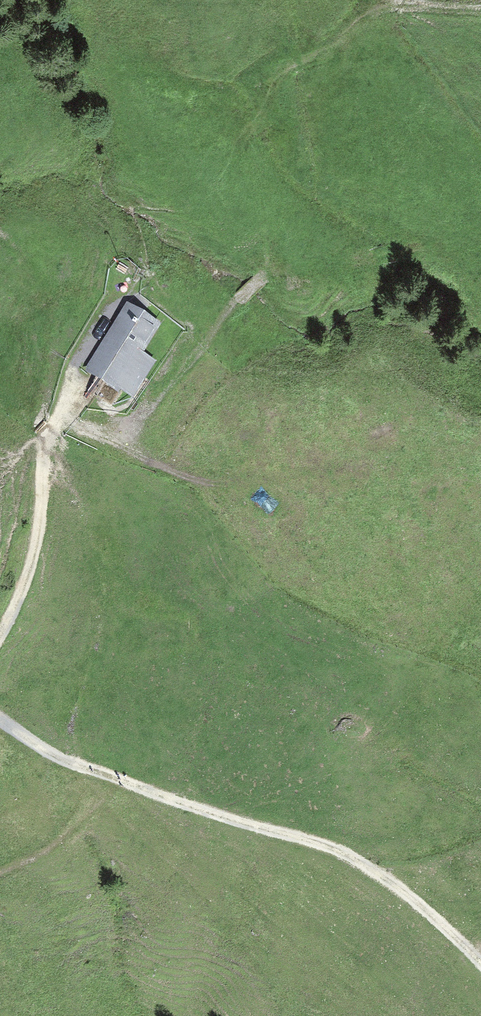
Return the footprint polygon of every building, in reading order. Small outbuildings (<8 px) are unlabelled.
[(127,301),(83,371),(131,401),(157,361),(143,352),(161,323),(127,301)]
